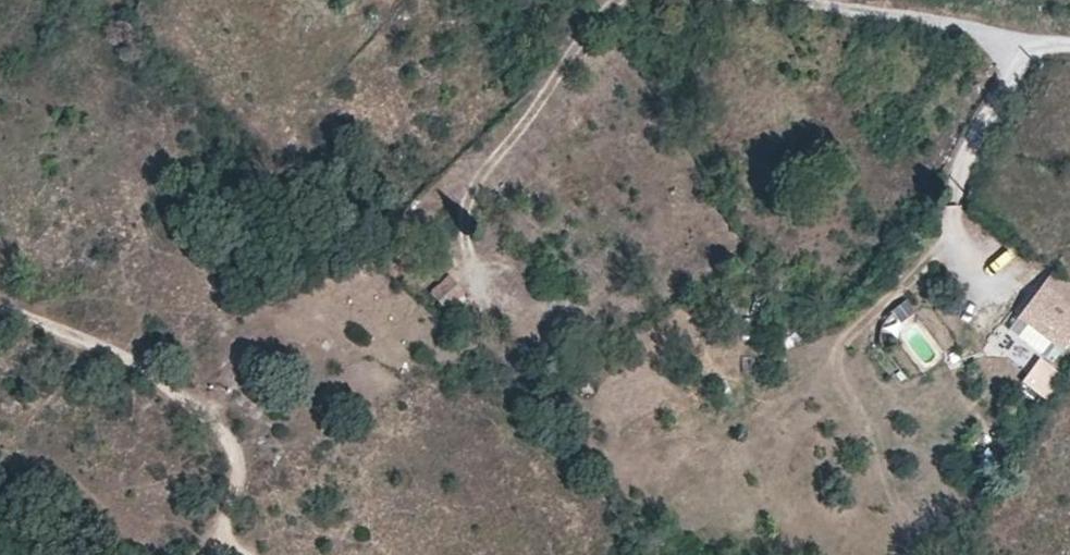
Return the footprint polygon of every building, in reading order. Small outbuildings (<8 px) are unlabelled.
[(465,292),(449,275),(445,277),(437,268),(423,283),(447,309),(465,292)] [(1069,337),(1069,288),(1051,274),(1019,316),(1061,348),(1069,337)] [(1050,363),(1061,348),(1019,316),(1008,331),(1039,355),(1050,363)] [(1065,373),(1039,355),(1023,380),(1048,400),(1065,373)]
